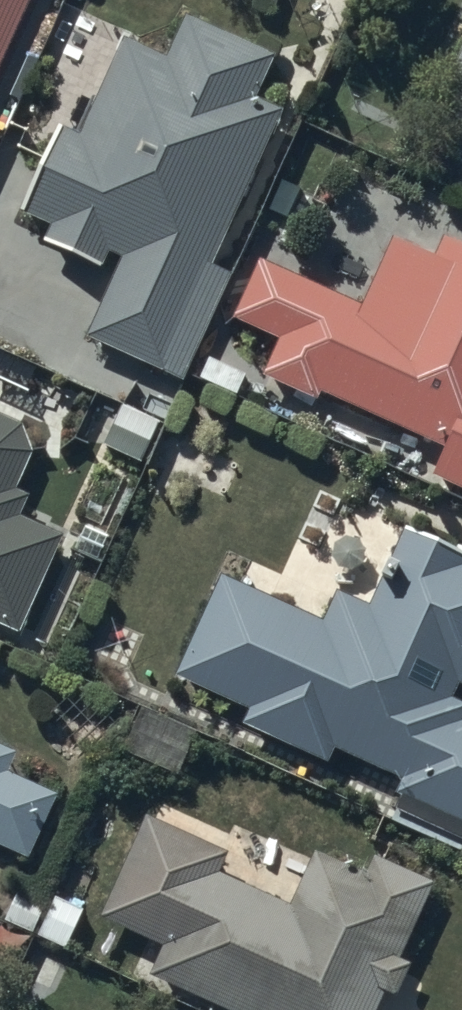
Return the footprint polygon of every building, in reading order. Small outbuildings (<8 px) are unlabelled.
[(27,0),(0,0),(0,63),(27,0)] [(274,55),(183,17),(165,60),(123,43),(85,136),(62,127),(27,211),(53,221),(46,238),(104,262),(109,247),(121,252),(86,337),(188,380),(236,264),(219,257),(281,107),(257,97),(274,55)] [(461,495),(461,254),(455,250),(447,268),(403,249),(373,317),(271,272),(245,329),(288,349),(272,385),(326,410),(329,402),(453,457),(440,486),(461,495)] [(163,423),(122,404),(101,449),(142,468),(163,423)] [(20,643),(64,547),(25,529),(35,508),(19,500),(35,465),(26,434),(0,422),(0,634),(20,643)] [(230,584),(186,683),(258,715),(251,731),(338,769),(344,754),(414,785),(401,815),(461,842),(461,555),(416,535),(402,568),(408,570),(388,616),(345,597),(331,628),(230,584)] [(196,731),(150,712),(132,757),(179,775),(196,731)] [(29,857),(53,803),(47,801),(51,792),(7,771),(16,752),(0,744),(0,843),(29,857)] [(157,826),(111,925),(172,954),(159,982),(218,1009),(387,1009),(393,999),(403,1004),(418,972),(407,967),(442,893),(383,865),(374,884),(323,860),(297,916),(228,884),(237,864),(157,826)]
